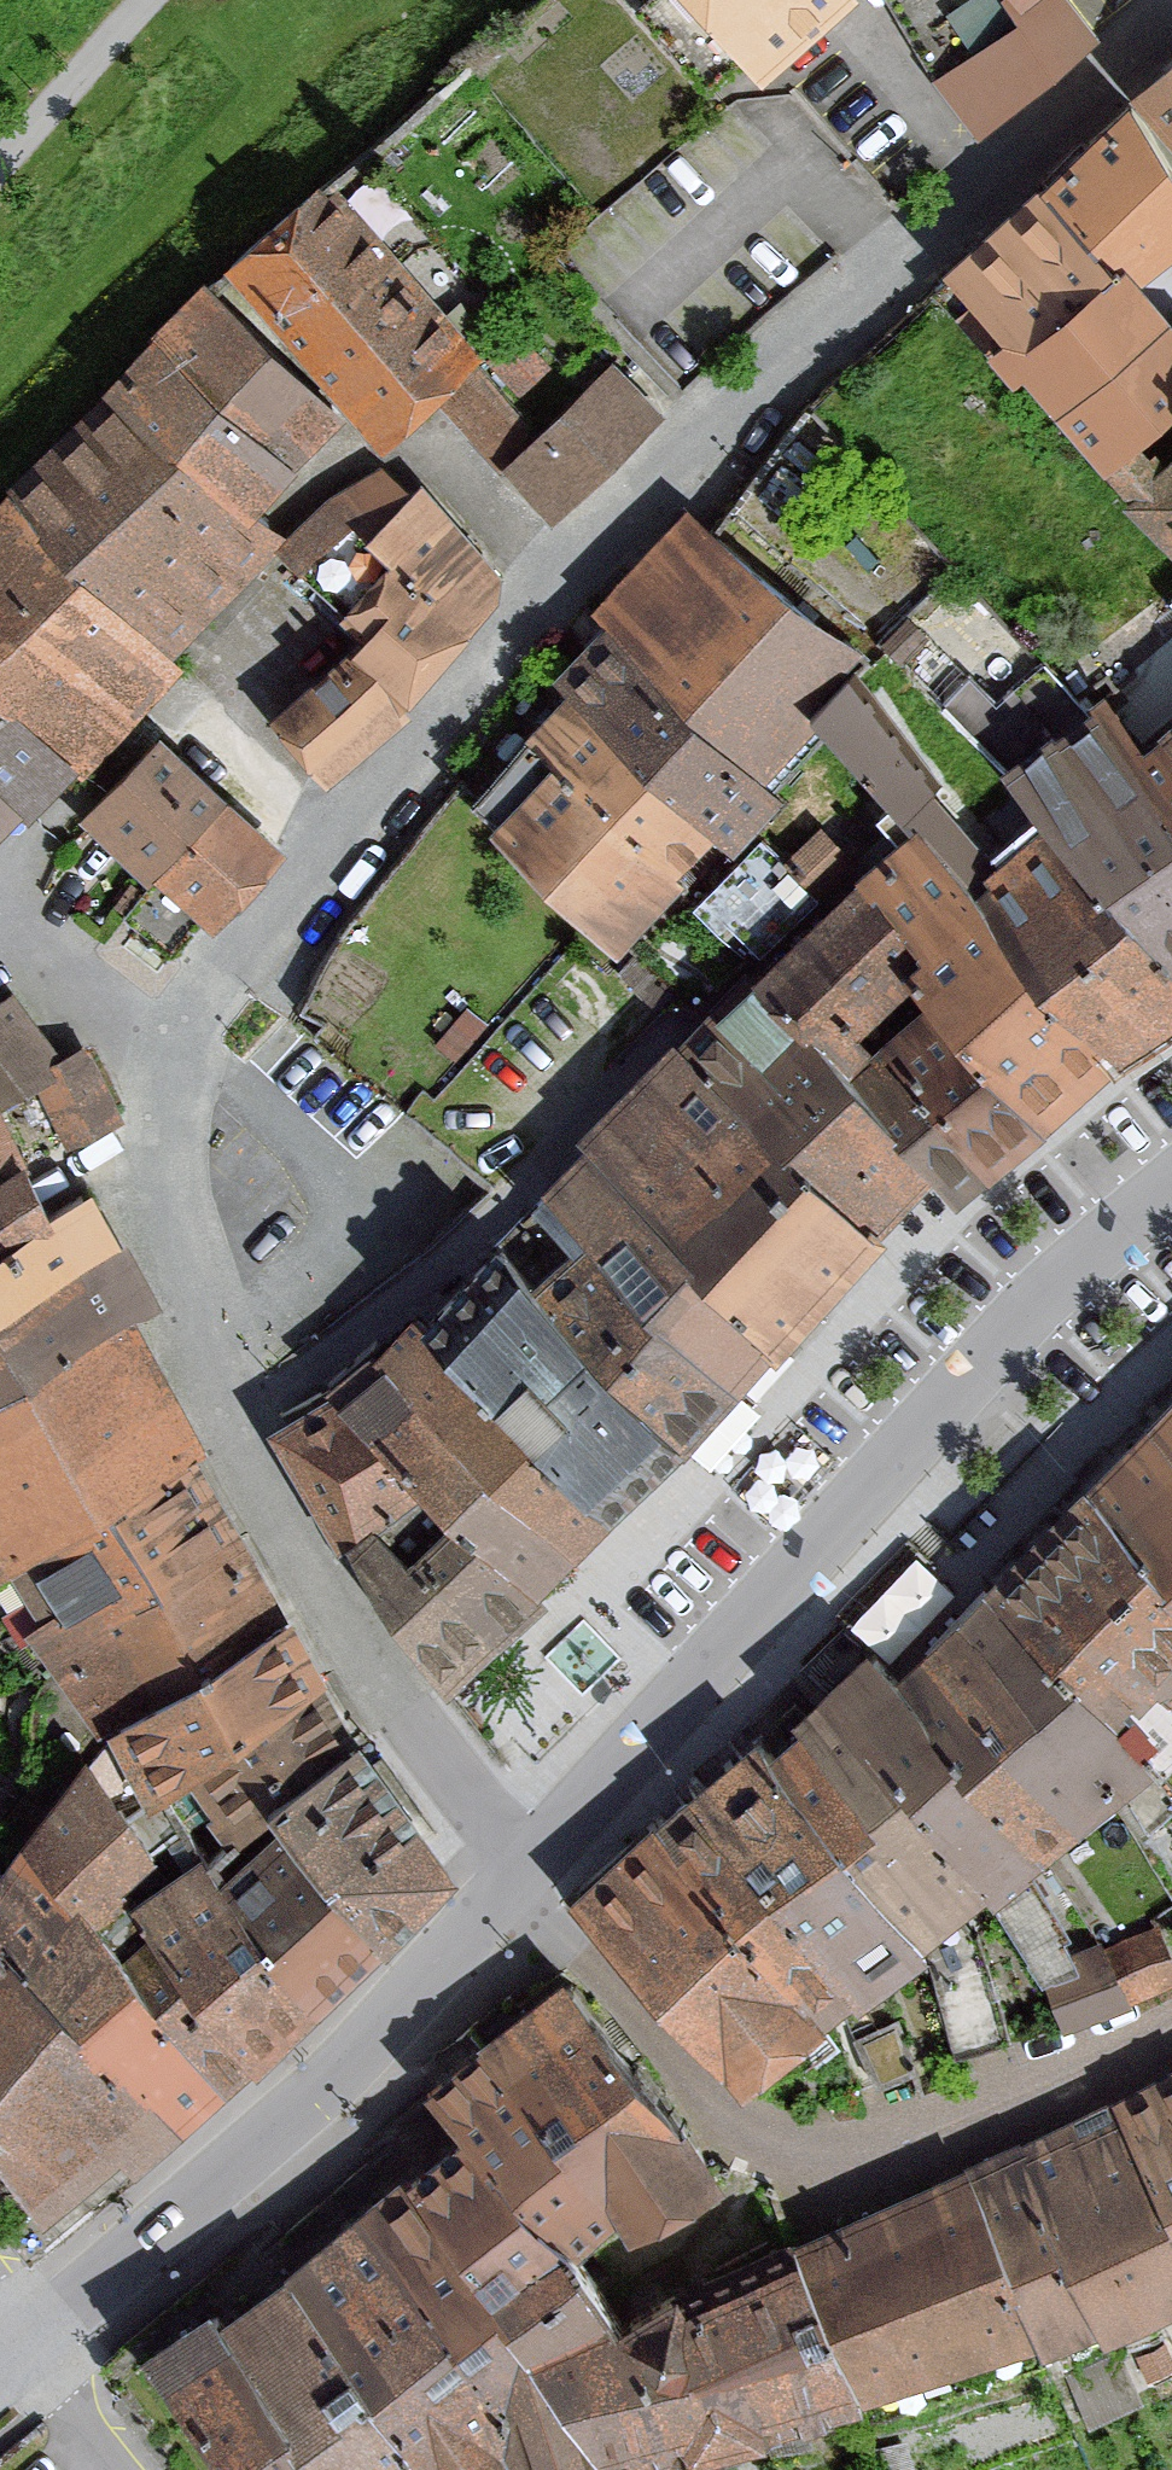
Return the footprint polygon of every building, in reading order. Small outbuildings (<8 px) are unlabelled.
[(761,52),(822,0),(715,0),(761,52)] [(1053,0),(1034,0),(924,86),(968,143),(1091,47),(1053,0)] [(1001,9),(1014,0),(995,0),(1001,9)] [(1121,104),(1171,169),(1171,63),(1121,104)] [(1116,122),(1018,207),(1092,292),(1122,298),(1171,265),(1171,206),(1116,122)] [(470,361),(311,184),(207,276),(366,454),(470,361)] [(1092,292),(1018,207),(929,284),(1004,369),(1092,292)] [(228,524),(326,416),(198,281),(83,394),(92,402),(228,524)] [(1004,369),(1076,466),(1149,393),(1160,376),(1171,365),(1171,360),(1122,298),(1092,292),(1004,369)] [(524,428),(471,373),(431,411),(543,526),(654,418),(596,359),(524,428)] [(1171,435),(1171,365),(1160,376),(1149,393),(1153,418),(1171,435)] [(1149,393),(1076,466),(1171,559),(1171,435),(1153,418),(1149,393)] [(265,554),(228,524),(92,402),(0,491),(0,506),(162,657),(265,554)] [(392,491),(376,470),(268,549),(284,570),(392,491)] [(504,584),(413,490),(359,543),(377,562),(450,636),(504,584)] [(174,668),(162,657),(0,506),(0,721),(60,778),(69,779),(174,668)] [(861,658),(674,522),(573,623),(585,635),(754,801),(799,737),(846,681),(861,658)] [(326,611),(348,634),(330,651),(334,656),(390,718),(450,636),(377,562),(326,611)] [(754,801),(585,635),(536,685),(554,702),(709,854),(720,866),(769,816),(754,801)] [(390,718),(334,656),(256,725),(315,791),(393,722),(390,718)] [(988,856),(846,681),(799,737),(892,832),(949,889),(988,856)] [(709,854),(554,702),(507,749),(530,772),(662,901),(709,854)] [(1146,740),(1171,772),(1171,719),(1146,740)] [(0,721),(0,815),(13,827),(60,778),(0,721)] [(1105,774),(1067,728),(1035,754),(998,784),(1030,822),(1171,995),(1171,856),(1105,774)] [(142,878),(212,806),(142,740),(65,822),(134,888),(142,878)] [(1146,740),(1105,774),(1171,856),(1171,772),(1146,740)] [(662,901),(530,772),(466,836),(598,966),(662,901)] [(212,806),(142,878),(198,931),(267,858),(212,806)] [(1030,822),(988,856),(949,889),(1099,1069),(1171,1009),(1171,995),(1030,822)] [(949,889),(892,832),(830,886),(890,954),(874,968),(898,994),(910,1004),(1023,1130),(1099,1069),(949,889)] [(890,954),(830,886),(731,981),(811,1066),(898,994),(874,968),(890,954)] [(851,1239),(919,1180),(828,1078),(811,1066),(731,981),(656,1049),(851,1239)] [(0,997),(0,1102),(25,1090),(58,1151),(111,1118),(74,1050),(48,1058),(4,995),(0,997)] [(1023,1130),(910,1004),(828,1078),(919,1180),(941,1204),(1023,1130)] [(851,1239),(656,1049),(554,1137),(561,1144),(748,1360),(851,1239)] [(748,1360),(561,1144),(510,1196),(552,1240),(706,1404),(748,1360)] [(34,1217),(0,1146),(0,1237),(34,1217)] [(81,1191),(34,1217),(0,1237),(0,1388),(114,1321),(146,1304),(81,1191)] [(706,1404),(552,1240),(498,1294),(651,1446),(655,1451),(706,1404)] [(651,1446),(498,1294),(475,1271),(403,1353),(589,1520),(651,1446)] [(0,1388),(0,1566),(179,1459),(192,1451),(114,1321),(0,1388)] [(589,1520),(403,1353),(380,1335),(308,1399),(406,1496),(514,1602),(589,1520)] [(1066,1489),(1171,1617),(1171,1370),(1066,1489)] [(406,1496),(308,1399),(246,1436),(324,1552),(406,1496)] [(0,1566),(0,1585),(23,1624),(2,1638),(75,1738),(269,1617),(179,1459),(0,1566)] [(1066,1489),(965,1598),(1091,1740),(1171,1656),(1171,1617),(1066,1489)] [(324,1552),(430,1696),(514,1602),(406,1496),(324,1552)] [(965,1598),(936,1626),(1094,1803),(1129,1775),(1091,1740),(965,1598)] [(269,1617),(75,1738),(96,1771),(117,1806),(135,1794),(305,1688),(269,1617)] [(1094,1803),(936,1626),(902,1660),(1060,1833),(1094,1803)] [(840,1659),(799,1690),(978,1895),(1022,1865),(870,1692),(840,1659)] [(1060,1833),(902,1660),(870,1692),(1022,1865),(1060,1833)] [(223,1804),(326,1742),(305,1688),(135,1794),(178,1864),(238,1829),(223,1804)] [(978,1895),(799,1690),(762,1719),(776,1735),(934,1926),(978,1895)] [(934,1926),(776,1735),(741,1762),(897,1959),(934,1926)] [(238,1829),(361,1945),(386,1919),(434,1870),(386,1813),(326,1742),(223,1804),(238,1829)] [(897,1959),(741,1762),(729,1745),(667,1795),(833,2012),(897,1959)] [(58,1767),(0,1844),(0,1871),(65,1941),(129,1856),(76,1789),(58,1767)] [(833,2012),(667,1795),(541,1906),(716,2097),(833,2012)] [(238,1829),(178,1864),(287,2015),(361,1945),(238,1829)] [(287,2015),(178,1864),(103,1905),(120,1939),(87,1965),(206,2092),(287,2015)] [(161,2129),(206,2092),(87,1965),(65,1941),(0,1871),(0,1985),(161,2129)] [(1162,1982),(1143,1933),(1025,1980),(1045,2029),(1162,1982)] [(18,2216),(93,2152),(108,2172),(161,2129),(0,1985),(0,2191),(18,2216)] [(538,1987),(448,2059),(594,2229),(607,2245),(691,2179),(538,1987)] [(594,2229),(448,2059),(406,2092),(443,2139),(527,2244),(545,2267),(594,2229)] [(1100,2112),(1162,2275),(1171,2271),(1171,2075),(1100,2112)] [(1162,2275),(1100,2112),(948,2170),(1017,2351),(1169,2293),(1162,2275)] [(527,2244),(443,2139),(378,2189),(457,2296),(527,2244)] [(1017,2351),(948,2170),(770,2250),(836,2404),(1017,2351)] [(336,2220),(509,2469),(566,2469),(497,2354),(457,2296),(378,2189),(336,2220)] [(336,2220),(263,2274),(398,2469),(509,2469),(336,2220)] [(527,2244),(457,2296),(497,2354),(589,2327),(545,2267),(527,2244)] [(836,2404),(770,2250),(589,2327),(643,2457),(836,2404)] [(263,2274),(190,2320),(290,2469),(398,2469),(263,2274)] [(190,2320),(183,2309),(111,2355),(192,2469),(290,2469),(190,2320)] [(497,2354),(566,2469),(588,2469),(643,2457),(589,2327),(497,2354)]
